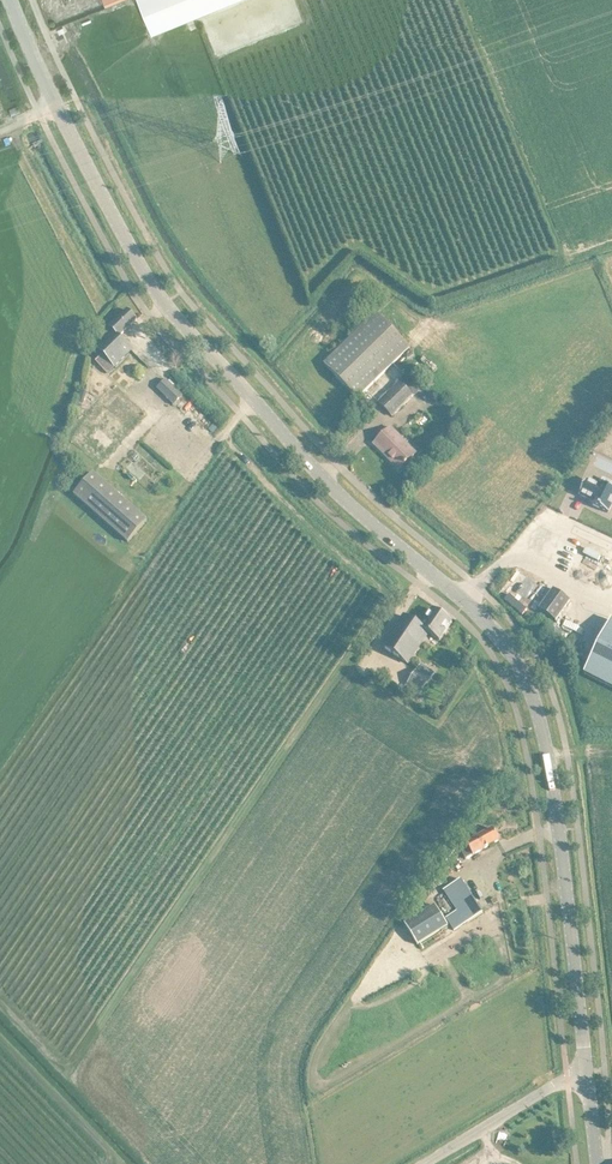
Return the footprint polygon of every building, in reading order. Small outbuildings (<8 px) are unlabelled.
[(152,32),(232,0),(140,0),(152,32)] [(64,36),(58,39),(61,45),(66,42),(64,36)] [(108,375),(124,359),(132,351),(120,338),(138,320),(128,311),(104,335),(106,338),(96,348),(103,355),(96,363),(108,375)] [(357,399),(366,391),(410,349),(377,314),(324,365),(357,399)] [(165,381),(157,390),(174,406),(182,397),(165,381)] [(393,417),(414,397),(413,396),(416,393),(406,384),(404,386),(400,382),(379,402),(393,417)] [(73,440),(102,465),(146,414),(118,389),(73,440)] [(399,470),(408,462),(416,454),(391,429),(374,445),(399,470)] [(74,496),(128,544),(148,521),(94,474),(74,496)] [(579,495),(588,499),(588,498),(593,500),(591,505),(608,513),(611,505),(611,484),(610,488),(601,484),(600,487),(587,481),(579,495)] [(585,556),(581,565),(597,570),(600,562),(585,556)] [(556,622),(563,612),(570,601),(554,589),(539,610),(556,622)] [(404,616),(396,627),(382,647),(407,664),(428,634),(439,642),(452,623),(432,610),(420,628),(404,616)] [(584,674),(611,688),(611,621),(611,620),(584,674)] [(569,653),(574,656),(577,650),(572,648),(569,653)] [(417,671),(403,690),(417,700),(431,681),(417,671)] [(483,835),(459,848),(466,860),(489,847),(500,841),(493,829),(483,835)] [(461,880),(444,891),(457,911),(447,918),(455,930),(483,913),(461,880)] [(435,906),(404,925),(417,946),(448,927),(435,906)]
